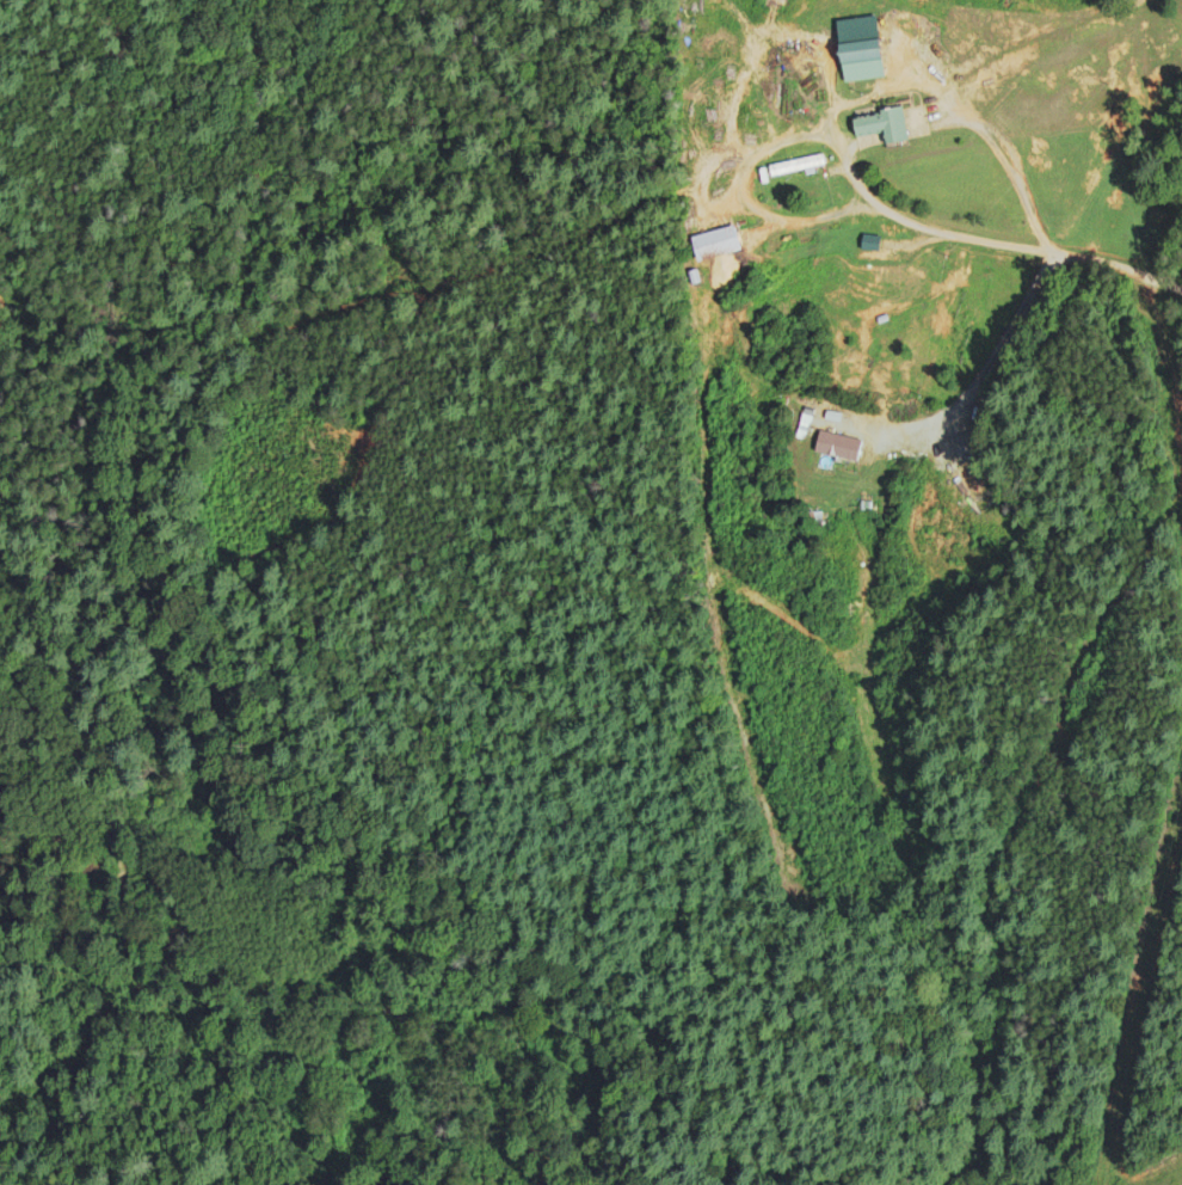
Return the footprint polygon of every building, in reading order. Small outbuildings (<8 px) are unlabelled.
[(836,44),(839,82),(880,79),(877,41),(836,44)] [(880,133),(882,146),(906,142),(900,108),(848,117),(852,138),(880,133)] [(764,177),(821,166),(819,155),(762,166),(764,177)] [(739,251),(733,226),(690,237),(696,262),(739,251)] [(794,440),(804,441),(808,416),(798,415),(794,440)] [(855,462),(859,441),(817,433),(813,455),(855,462)]
